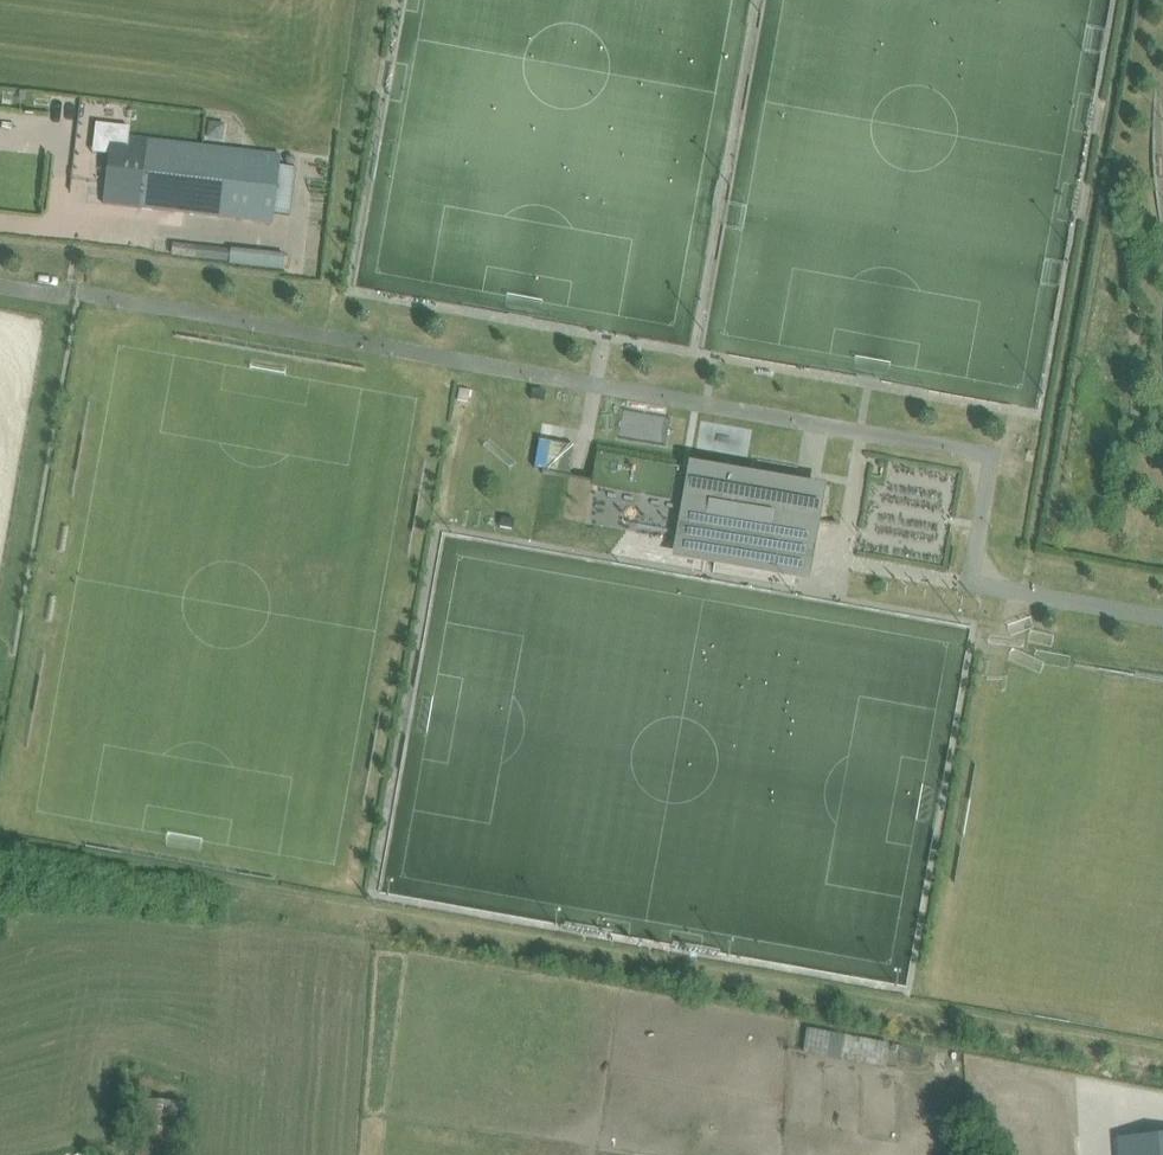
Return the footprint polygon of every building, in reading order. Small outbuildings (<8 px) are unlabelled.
[(96,124),(93,153),(110,155),(105,193),(104,204),(273,224),(274,214),(280,166),(281,156),(128,138),(129,127),(96,124)] [(543,472),(543,474),(570,479),(563,518),(704,544),(708,544),(718,546),(722,547),(787,559),(789,548),(793,548),(793,549),(810,552),(815,523),(840,527),(840,525),(815,521),(820,493),(821,489),(820,489),(820,493),(799,489),(800,486),(799,486),(799,489),(778,485),(779,482),(778,482),(778,485),(766,483),(768,470),(767,470),(765,483),(759,482),(761,469),(760,469),(758,482),(757,481),(758,478),(757,478),(757,481),(736,478),(737,474),(736,474),(736,478),(715,474),(716,471),(715,471),(715,474),(694,470),(695,467),(694,467),(694,470),(599,453),(594,481),(585,480),(585,481),(571,478),(572,477),(543,472)] [(183,1104),(141,1101),(138,1154),(180,1154),(183,1104)]
